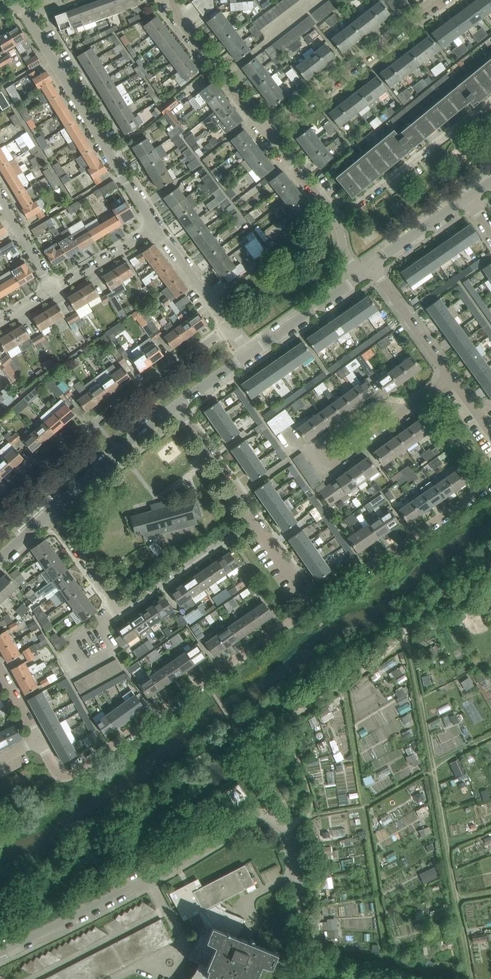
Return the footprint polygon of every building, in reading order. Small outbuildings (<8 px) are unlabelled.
[(107,17),(101,0),(93,0),(88,2),(95,21),(107,17)] [(119,13),(114,0),(101,0),(107,17),(119,13)] [(119,13),(130,8),(127,0),(114,0),(119,13)] [(130,8),(142,4),(141,0),(127,0),(130,8)] [(191,2),(199,12),(208,5),(204,0),(194,0),(191,2)] [(199,12),(202,16),(211,9),(214,7),(213,0),(204,0),(208,5),(199,12)] [(279,2),(285,10),(290,7),(284,0),(282,0),(279,2)] [(384,0),(393,12),(399,7),(394,0),(385,0),(384,0)] [(485,0),(478,0),(472,4),(482,17),(490,11),(490,8),(485,0)] [(231,11),(241,10),(248,10),(247,1),(241,2),(236,2),(230,3),(231,11)] [(267,1),(261,5),(263,9),(270,5),(267,1)] [(324,4),(330,12),(335,9),(328,1),(324,4)] [(380,1),(370,9),(380,22),(390,14),(380,1)] [(88,2),(77,6),(84,25),(85,30),(97,25),(95,21),(88,2)] [(279,2),(275,5),(281,14),(285,10),(279,2)] [(326,15),(330,12),(324,4),(320,7),(326,15)] [(472,4),(462,11),(472,25),(482,17),(472,4)] [(277,17),(281,14),(275,5),(271,9),(277,17)] [(72,30),(84,25),(77,6),(65,10),(72,30)] [(320,7),(316,11),(322,19),(326,15),(320,7)] [(272,20),(277,17),(271,9),(266,12),(272,20)] [(370,9),(360,16),(371,30),(380,22),(370,9)] [(73,33),(72,30),(65,10),(64,11),(65,12),(54,16),(60,31),(66,29),(69,35),(73,33)] [(207,22),(214,32),(227,22),(220,12),(218,13),(216,11),(209,16),(211,18),(207,22)] [(316,11),(312,14),(318,22),(322,19),(316,11)] [(462,11),(452,19),(462,32),(472,25),(462,11)] [(268,23),(272,20),(266,12),(262,15),(268,23)] [(334,14),(329,17),(335,23),(339,20),(334,14)] [(262,15),(258,18),(264,27),(268,23),(262,15)] [(143,26),(150,35),(163,25),(156,16),(143,26)] [(310,16),(305,19),(312,27),(316,24),(310,16)] [(360,16),(351,24),(361,37),(371,30),(360,16)] [(329,17),(325,21),(330,27),(335,23),(329,17)] [(260,30),(264,27),(258,18),(253,22),(260,30)] [(305,19),(301,22),(307,30),(312,27),(305,19)] [(452,19),(442,26),(452,40),(462,32),(452,19)] [(227,22),(214,32),(222,41),(228,37),(235,31),(227,22)] [(303,34),(307,30),(301,22),(297,26),(303,34)] [(248,29),(252,34),(258,29),(255,24),(248,29)] [(351,24),(341,32),(351,45),(361,37),(351,24)] [(150,35),(157,44),(170,34),(163,25),(150,35)] [(18,26),(7,32),(15,45),(21,42),(26,50),(31,47),(18,26)] [(299,37),(303,34),(297,26),(292,29),(299,37)] [(442,26),(432,34),(442,47),(452,40),(442,26)] [(482,27),(477,31),(483,39),(488,35),(482,27)] [(262,33),(258,29),(252,34),(255,38),(262,33)] [(296,39),(299,37),(292,29),(288,32),(294,40),(296,39)] [(228,37),(222,41),(229,51),(242,41),(235,31),(228,37)] [(483,39),(477,31),(472,35),(478,43),(483,39)] [(1,48),(4,52),(15,45),(7,32),(0,37),(0,46),(1,48)] [(292,42),(294,40),(288,32),(284,36),(290,44),(292,42)] [(331,39),(335,45),(342,52),(351,45),(341,32),(331,39)] [(177,43),(170,34),(157,44),(164,53),(177,43)] [(308,34),(303,38),(309,44),(313,40),(308,34)] [(287,46),(290,44),(284,36),(280,39),(286,47),(287,46)] [(429,36),(419,44),(429,57),(439,49),(429,36)] [(280,39),(275,42),(282,50),(286,47),(280,39)] [(297,49),(302,45),(296,39),(294,40),(292,42),(297,49)] [(242,41),(229,51),(237,61),(250,51),(242,41)] [(275,42),(271,46),(277,54),(282,50),(275,42)] [(297,49),(292,42),(290,44),(287,46),(293,52),(297,49)] [(462,42),(457,46),(463,54),(468,50),(462,42)] [(184,52),(177,43),(164,53),(171,62),(184,52)] [(116,46),(113,49),(116,53),(120,51),(123,55),(126,53),(120,44),(116,46)] [(325,44),(315,52),(325,65),(335,57),(325,44)] [(419,44),(409,51),(419,64),(429,57),(419,44)] [(271,46),(264,50),(272,60),(278,55),(277,54),(271,46)] [(457,46),(452,50),(458,58),(463,54),(457,46)] [(77,56),(83,66),(97,57),(91,48),(77,56)] [(409,51),(399,59),(409,72),(419,64),(409,51)] [(191,61),(184,52),(171,62),(178,71),(191,61)] [(315,52),(305,59),(316,72),(325,65),(315,52)] [(9,54),(3,58),(6,64),(12,60),(9,54)] [(278,55),(272,60),(275,64),(282,60),(278,55)] [(31,59),(28,61),(25,62),(29,69),(40,62),(36,56),(31,59)] [(83,66),(89,76),(103,67),(97,57),(83,66)] [(255,57),(242,67),(250,78),(263,67),(255,57)] [(295,67),(300,72),(306,80),(316,72),(305,59),(295,67)] [(399,59),(390,66),(400,79),(409,72),(399,59)] [(191,61),(178,71),(185,81),(190,77),(198,71),(191,61)] [(440,62),(435,66),(440,73),(446,69),(445,68),(441,62),(440,62)] [(456,87),(458,89),(468,102),(471,106),(477,101),(477,102),(479,101),(490,91),(490,62),(464,84),(462,82),(456,87)] [(390,66),(380,74),(390,87),(400,79),(390,66)] [(440,73),(435,66),(430,70),(435,76),(440,73)] [(109,77),(103,67),(89,76),(95,86),(109,77)] [(263,67),(250,78),(257,87),(270,77),(263,67)] [(292,68),(285,73),(289,78),(295,73),(292,68)] [(52,80),(46,71),(37,76),(34,71),(29,74),(38,89),(41,87),(50,81),(52,80)] [(298,77),(295,73),(289,78),(292,82),(298,77)] [(392,122),(449,77),(447,74),(390,120),(392,122)] [(153,77),(148,80),(151,84),(155,89),(158,87),(162,84),(160,80),(159,79),(156,75),(153,77)] [(377,76),(367,84),(378,96),(387,89),(377,76)] [(115,87),(109,77),(95,86),(101,95),(115,87)] [(270,77),(257,87),(265,97),(278,87),(270,77)] [(422,78),(417,82),(422,89),(427,85),(422,78)] [(450,79),(446,83),(450,88),(455,85),(450,79)] [(50,81),(41,87),(49,101),(59,95),(50,81)] [(200,92),(194,97),(202,106),(207,102),(220,92),(213,82),(200,92)] [(422,89),(417,82),(412,86),(417,93),(422,89)] [(367,84),(358,91),(371,108),(380,101),(377,97),(378,96),(367,84)] [(101,95),(107,105),(121,96),(115,87),(101,95)] [(278,87),(265,97),(272,107),(285,96),(278,87)] [(395,89),(393,91),(404,105),(408,101),(413,97),(407,88),(399,94),(395,89)] [(393,134),(337,180),(351,197),(468,102),(458,89),(403,134),(401,132),(396,136),(393,134)] [(443,94),(439,89),(435,92),(439,97),(443,94)] [(0,92),(0,107),(2,111),(11,105),(1,91),(0,92)] [(152,91),(149,93),(152,98),(155,103),(159,100),(156,96),(152,91)] [(358,91),(349,98),(359,111),(367,105),(371,109),(371,108),(358,91)] [(220,92),(207,102),(214,111),(209,116),(227,101),(220,92)] [(121,96),(107,105),(113,115),(127,106),(133,102),(127,93),(121,96)] [(59,95),(49,101),(57,114),(67,108),(59,95)] [(159,108),(164,115),(174,128),(179,124),(180,123),(171,110),(179,104),(173,97),(159,108)] [(349,98),(339,106),(349,119),(359,111),(349,98)] [(432,103),(427,98),(423,101),(428,107),(432,103)] [(227,101),(209,116),(216,125),(218,124),(235,111),(227,101)] [(133,116),(127,106),(113,115),(119,124),(133,116)] [(339,106),(329,114),(339,127),(349,119),(339,106)] [(395,112),(391,106),(386,109),(387,110),(391,115),(395,112)] [(25,107),(19,111),(22,117),(28,113),(25,107)] [(421,112),(417,107),(413,110),(417,115),(421,112)] [(67,108),(57,114),(65,127),(60,131),(75,122),(67,108)] [(387,110),(378,117),(382,123),(391,115),(387,110)] [(235,111),(218,124),(226,134),(243,120),(235,111)] [(12,122),(19,118),(16,113),(9,117),(12,122)] [(28,113),(22,117),(26,122),(31,118),(28,113)] [(119,124),(125,134),(139,126),(133,116),(119,124)] [(410,121),(405,116),(401,119),(406,125),(410,121)] [(377,118),(377,117),(369,123),(374,129),(382,123),(378,117),(377,118)] [(16,128),(22,124),(19,118),(12,122),(16,128)] [(323,126),(327,131),(333,126),(329,121),(323,126)] [(75,122),(60,131),(65,139),(71,136),(74,141),(68,144),(68,145),(83,135),(75,122)] [(179,124),(174,128),(178,134),(179,135),(184,131),(179,124)] [(333,126),(327,131),(330,135),(336,130),(333,126)] [(168,133),(172,138),(178,134),(174,128),(168,133)] [(296,138),(304,148),(317,138),(310,128),(296,138)] [(183,136),(191,146),(196,142),(196,141),(207,132),(205,130),(196,137),(190,130),(183,136)] [(244,130),(236,136),(231,140),(238,149),(251,139),(244,130)] [(35,145),(27,132),(21,136),(15,140),(23,153),(29,149),(35,145)] [(42,134),(36,138),(39,143),(45,140),(42,134)] [(178,134),(172,138),(176,143),(178,147),(184,143),(182,139),(179,135),(178,134)] [(83,135),(68,145),(72,151),(78,147),(82,155),(92,149),(83,135)] [(334,141),(337,146),(344,140),(340,136),(334,141)] [(133,147),(139,158),(153,149),(147,138),(133,147)] [(209,142),(207,144),(209,146),(210,147),(211,148),(213,147),(217,143),(214,138),(209,142)] [(317,138),(304,148),(312,158),(325,148),(317,138)] [(251,139),(238,149),(246,159),(259,149),(251,139)] [(45,140),(39,143),(42,149),(48,146),(45,140)] [(196,142),(191,146),(195,151),(199,148),(200,147),(196,142)] [(0,149),(0,167),(9,162),(13,159),(5,145),(1,148),(0,149)] [(35,145),(29,149),(32,155),(38,151),(35,145)] [(153,149),(139,158),(146,168),(160,160),(160,159),(162,157),(166,155),(160,145),(153,149)] [(179,160),(180,161),(192,153),(188,148),(182,153),(185,156),(179,160)] [(203,154),(199,148),(195,151),(199,157),(203,154)] [(325,148),(312,158),(319,168),(332,158),(325,148)] [(87,163),(81,167),(83,172),(87,169),(88,170),(100,162),(92,149),(82,155),(87,163)] [(259,149),(246,159),(241,163),(249,173),(254,169),(253,168),(266,158),(259,149)] [(192,153),(180,161),(182,163),(187,159),(189,163),(186,164),(190,171),(200,164),(192,153)] [(213,158),(209,154),(201,160),(205,164),(213,158)] [(29,160),(33,166),(43,160),(40,155),(35,157),(35,156),(29,160)] [(0,167),(0,169),(7,181),(17,175),(23,172),(15,158),(13,159),(9,162),(0,167)] [(266,158),(253,168),(254,169),(261,178),(274,168),(266,158)] [(160,160),(146,168),(152,178),(161,173),(166,170),(160,160)] [(100,162),(88,170),(97,185),(102,182),(98,176),(107,171),(101,161),(100,162)] [(58,162),(52,165),(56,171),(61,167),(58,162)] [(61,167),(56,171),(59,176),(65,173),(61,167)] [(216,167),(210,171),(215,178),(221,174),(216,167)] [(49,168),(42,171),(46,176),(52,173),(49,168)] [(161,173),(152,178),(159,189),(173,180),(166,170),(161,173)] [(282,171),(274,177),(269,181),(277,191),(290,181),(282,171)] [(17,175),(7,181),(15,195),(25,189),(23,185),(28,182),(23,172),(17,175)] [(229,172),(217,181),(224,191),(230,187),(225,181),(232,176),(229,172)] [(52,173),(46,176),(54,190),(60,187),(52,173)] [(201,178),(205,184),(212,179),(208,173),(201,178)] [(212,179),(205,184),(199,187),(206,197),(219,188),(212,179)] [(113,180),(100,188),(104,195),(118,187),(113,180)] [(290,181),(277,191),(284,201),(297,190),(290,181)] [(230,187),(224,191),(233,202),(238,198),(230,187)] [(100,188),(94,192),(97,198),(103,194),(104,195),(100,188)] [(164,197),(172,208),(185,198),(177,188),(164,197)] [(219,188),(206,197),(207,198),(212,193),(220,203),(226,198),(219,188)] [(25,189),(15,195),(23,208),(36,201),(36,200),(33,202),(25,189)] [(284,201),(292,210),(305,200),(297,190),(284,201)] [(185,198),(172,208),(179,218),(192,208),(197,205),(190,195),(185,198)] [(226,198),(220,203),(223,208),(230,203),(226,198)] [(305,200),(292,210),(299,220),(312,210),(305,200)] [(36,201),(23,208),(22,209),(28,219),(36,213),(40,219),(45,216),(36,201)] [(77,201),(72,205),(76,210),(81,207),(77,201)] [(112,210),(115,215),(121,224),(135,216),(126,201),(112,210)] [(228,213),(235,209),(231,203),(225,207),(228,213)] [(76,210),(72,205),(66,208),(70,214),(76,210)] [(192,208),(179,218),(186,228),(199,218),(192,208)] [(230,217),(234,222),(241,217),(237,212),(230,217)] [(249,213),(244,217),(250,224),(255,220),(249,213)] [(115,215),(102,223),(107,233),(121,224),(115,215)] [(241,217),(234,222),(238,227),(245,222),(241,217)] [(51,218),(45,221),(48,227),(51,232),(57,229),(51,218)] [(199,218),(186,228),(193,238),(206,228),(199,218)] [(45,221),(31,230),(35,237),(44,231),(43,230),(48,227),(45,221)] [(102,223),(88,232),(94,241),(107,233),(102,223)] [(258,225),(254,229),(259,235),(263,232),(258,225)] [(470,225),(460,232),(469,245),(479,238),(470,225)] [(85,226),(71,234),(80,249),(94,241),(88,232),(85,226)] [(206,228),(193,238),(200,247),(213,238),(206,228)] [(256,237),(251,232),(245,236),(249,242),(256,237)] [(263,232),(259,235),(261,237),(263,240),(264,241),(268,238),(263,232)] [(460,232),(450,238),(459,252),(469,245),(460,232)] [(64,239),(57,242),(67,257),(80,249),(71,234),(64,239)] [(249,242),(244,246),(254,259),(266,251),(263,247),(256,237),(249,242)] [(213,238),(200,247),(207,257),(221,248),(213,238)] [(450,238),(440,245),(449,258),(459,252),(450,238)] [(483,252),(488,250),(483,239),(476,242),(479,248),(481,247),(483,252)] [(0,248),(0,252),(2,255),(15,246),(12,241),(0,248)] [(57,242),(44,250),(53,266),(67,257),(57,242)] [(142,253),(130,260),(133,266),(146,258),(151,264),(162,255),(153,244),(142,253)] [(440,245),(430,252),(440,265),(449,258),(440,245)] [(221,248),(207,257),(214,267),(228,258),(221,248)] [(430,252),(421,259),(430,272),(440,265),(430,252)] [(479,260),(482,264),(490,258),(490,253),(490,252),(479,260)] [(141,280),(146,285),(149,282),(171,266),(162,255),(151,264),(155,270),(141,280)] [(228,258),(214,267),(222,277),(226,274),(231,281),(240,274),(228,258)] [(421,259),(411,266),(420,279),(430,272),(421,259)] [(479,260),(469,266),(472,271),(482,264),(479,260)] [(127,262),(114,269),(122,282),(134,274),(127,262)] [(11,271),(14,276),(15,276),(20,286),(34,277),(26,263),(11,271)] [(482,269),(489,279),(490,278),(490,263),(482,269)] [(171,266),(149,282),(152,286),(159,282),(156,278),(160,275),(168,286),(179,278),(171,266)] [(420,279),(411,266),(401,273),(405,279),(409,284),(410,286),(420,279)] [(469,266),(460,273),(463,278),(472,271),(469,266)] [(114,269),(102,277),(110,289),(111,292),(106,295),(109,300),(112,305),(114,308),(118,316),(125,312),(115,296),(127,289),(122,282),(114,269)] [(460,273),(450,280),(453,284),(463,278),(460,273)] [(14,276),(1,284),(7,294),(20,286),(15,276),(14,276)] [(179,278),(168,286),(176,298),(188,289),(179,278)] [(467,279),(462,283),(469,293),(474,289),(467,279)] [(135,289),(141,285),(138,280),(132,283),(135,289)] [(450,280),(440,287),(443,291),(453,284),(450,280)] [(92,283),(80,290),(87,302),(99,295),(92,283)] [(454,288),(461,298),(466,295),(459,285),(454,288)] [(440,287),(430,294),(433,298),(443,291),(440,287)] [(474,289),(469,293),(476,303),(481,299),(474,289)] [(80,290),(67,298),(75,310),(87,302),(80,290)] [(421,300),(424,305),(433,298),(430,294),(421,300)] [(104,304),(109,300),(106,295),(101,298),(104,304)] [(466,295),(461,298),(468,308),(473,305),(466,295)] [(186,296),(181,299),(186,305),(190,301),(188,298),(186,296)] [(368,296),(358,303),(367,317),(372,323),(382,316),(378,309),(368,296)] [(162,302),(159,305),(161,309),(168,305),(171,302),(167,297),(161,300),(162,302)] [(439,299),(426,308),(433,318),(446,309),(439,299)] [(481,299),(476,303),(483,312),(488,309),(481,299)] [(180,320),(184,317),(179,310),(172,301),(171,302),(168,305),(180,320)] [(358,303),(348,310),(357,324),(367,317),(358,303)] [(57,304),(45,311),(52,324),(65,316),(57,304)] [(446,309),(433,318),(440,328),(453,318),(458,315),(451,305),(446,309)] [(473,305),(468,308),(475,318),(480,314),(473,305)] [(138,310),(141,313),(147,323),(157,338),(162,334),(151,320),(152,320),(142,307),(138,310)] [(179,310),(184,317),(188,313),(183,307),(179,310)] [(90,308),(84,311),(88,317),(94,313),(90,308)] [(483,312),(490,322),(490,321),(490,313),(488,309),(483,312)] [(138,310),(131,315),(134,320),(136,319),(142,327),(147,323),(141,313),(138,310)] [(348,310),(338,317),(347,331),(357,324),(348,310)] [(45,311),(33,319),(40,331),(52,324),(45,311)] [(72,316),(75,321),(77,324),(82,321),(77,312),(72,316)] [(198,312),(186,321),(195,332),(206,324),(198,312)] [(480,314),(475,318),(482,327),(487,324),(480,314)] [(74,322),(75,321),(72,316),(66,319),(74,332),(78,329),(74,322)] [(338,317),(327,325),(337,338),(347,331),(338,317)] [(453,318),(440,328),(447,337),(460,328),(453,318)] [(186,321),(175,329),(183,340),(195,332),(186,321)] [(164,337),(166,340),(172,349),(183,340),(175,329),(170,322),(164,326),(169,333),(164,337)] [(149,337),(138,345),(143,352),(152,363),(163,355),(157,347),(155,343),(153,341),(157,338),(147,323),(142,327),(149,337)] [(482,327),(489,337),(490,335),(490,330),(487,324),(482,327)] [(23,325),(10,332),(18,344),(29,337),(30,337),(23,325)] [(327,325),(317,332),(326,345),(337,338),(327,325)] [(388,325),(377,332),(380,337),(391,329),(388,325)] [(460,328),(447,337),(454,347),(467,338),(460,328)] [(111,330),(106,333),(112,342),(117,339),(115,336),(111,330)] [(0,339),(0,343),(6,352),(18,344),(10,332),(0,339)] [(307,339),(312,347),(316,352),(326,345),(317,332),(307,339)] [(377,332),(368,339),(371,343),(380,337),(377,332)] [(42,333),(37,337),(40,342),(44,349),(50,346),(42,333)] [(386,336),(382,339),(386,346),(391,343),(386,336)] [(31,340),(35,346),(40,342),(37,337),(31,340)] [(467,338),(454,347),(461,357),(474,347),(467,338)] [(368,339),(358,346),(361,350),(371,343),(368,339)] [(382,339),(378,342),(377,342),(382,349),(386,346),(382,339)] [(303,342),(292,349),(302,363),(312,356),(303,342)] [(82,350),(86,354),(92,350),(88,345),(82,350)] [(132,360),(134,364),(140,372),(152,363),(143,352),(139,346),(138,345),(131,351),(136,357),(132,360)] [(122,346),(117,350),(123,357),(125,361),(130,357),(126,352),(122,346)] [(358,346),(347,353),(350,358),(361,350),(358,346)] [(474,347),(461,357),(468,366),(481,357),(474,347)] [(116,348),(111,352),(120,364),(125,361),(123,357),(117,350),(116,348)] [(292,349),(282,356),(292,370),(302,363),(292,349)] [(347,353),(337,361),(340,365),(350,358),(347,353)] [(361,354),(355,358),(368,376),(374,373),(361,354)] [(4,367),(2,369),(13,382),(18,378),(9,364),(13,361),(8,355),(0,362),(4,367)] [(282,356),(272,363),(282,377),(292,370),(282,356)] [(411,356),(399,364),(409,377),(421,369),(411,356)] [(481,357),(468,366),(475,376),(488,367),(481,357)] [(69,363),(73,369),(79,366),(75,359),(69,363)] [(340,365),(337,361),(327,368),(330,372),(340,365)] [(52,362),(45,367),(47,371),(55,366),(52,362)] [(272,363),(262,370),(271,384),(282,377),(272,363)] [(113,364),(106,369),(111,375),(116,381),(120,387),(131,378),(123,367),(118,371),(113,364)] [(399,364),(388,372),(398,385),(409,377),(399,364)] [(360,383),(352,371),(350,373),(345,366),(341,369),(346,376),(354,388),(363,400),(375,392),(366,379),(360,383)] [(475,376),(482,386),(490,379),(490,371),(488,367),(475,376)] [(41,369),(35,373),(38,377),(44,373),(41,369)] [(106,369),(95,377),(108,395),(120,387),(116,381),(111,375),(106,369)] [(346,376),(341,369),(336,372),(341,379),(346,376)] [(262,370),(251,378),(261,391),(271,384),(262,370)] [(323,371),(313,379),(316,383),(327,376),(323,371)] [(388,372),(377,381),(386,394),(398,385),(388,372)] [(85,387),(97,403),(108,395),(95,377),(84,385),(85,387)] [(64,393),(57,385),(51,378),(45,383),(58,398),(64,393)] [(251,378),(241,385),(251,398),(261,391),(251,378)] [(313,379),(303,386),(306,391),(316,383),(313,379)] [(482,386),(489,396),(490,394),(490,379),(482,386)] [(64,380),(57,385),(64,393),(68,398),(72,394),(70,391),(71,389),(64,380)] [(322,382),(318,385),(323,392),(327,389),(322,382)] [(323,392),(318,385),(313,389),(319,395),(323,392)] [(303,386),(293,393),(296,398),(306,391),(303,386)] [(5,408),(15,399),(11,394),(5,387),(1,391),(3,394),(1,395),(5,399),(0,403),(5,408)] [(77,400),(80,403),(85,412),(97,403),(85,387),(79,391),(82,396),(77,400)] [(238,387),(234,390),(242,401),(246,398),(238,387)] [(354,388),(343,395),(352,408),(363,400),(354,388)] [(33,390),(25,397),(31,404),(39,397),(33,390)] [(293,393),(283,401),(286,405),(296,398),(293,393)] [(352,408),(343,395),(332,404),(341,417),(352,408)] [(13,407),(18,414),(29,404),(23,398),(13,407)] [(246,398),(242,401),(248,411),(253,408),(246,398)] [(61,399),(51,408),(64,424),(75,414),(61,399)] [(300,399),(296,401),(301,408),(304,405),(300,399)] [(283,401),(273,408),(276,412),(286,405),(283,401)] [(291,405),(296,412),(301,408),(296,401),(291,405)] [(204,411),(212,421),(225,412),(218,402),(204,411)] [(332,404),(321,412),(330,424),(341,417),(332,404)] [(40,417),(44,422),(53,433),(64,424),(51,408),(40,417)] [(253,408),(248,411),(258,425),(254,428),(262,422),(253,408)] [(273,408),(262,415),(266,420),(276,412),(273,408)] [(294,423),(285,410),(281,413),(290,426),(294,423)] [(225,412),(212,421),(219,432),(232,422),(225,412)] [(321,412),(309,420),(318,433),(330,424),(321,412)] [(290,426),(281,413),(276,416),(285,429),(290,426)] [(276,416),(271,419),(281,433),(285,429),(276,416)] [(271,419),(267,422),(276,436),(281,433),(271,419)] [(420,419),(408,427),(418,440),(429,432),(420,419)] [(309,420),(297,429),(306,441),(318,433),(309,420)] [(44,422),(34,431),(43,442),(53,433),(44,422)] [(232,422),(219,432),(226,442),(239,433),(232,422)] [(262,422),(254,428),(258,433),(266,427),(262,422)] [(266,427),(258,433),(262,430),(268,439),(272,436),(266,427)] [(408,427),(397,435),(406,449),(418,440),(408,427)] [(23,441),(25,444),(32,451),(43,442),(34,431),(23,441)] [(8,432),(3,436),(9,442),(12,446),(16,442),(12,436),(8,432)] [(21,438),(16,433),(12,436),(16,442),(21,438)] [(397,435),(385,444),(395,457),(406,449),(397,435)] [(272,436),(268,439),(275,450),(279,447),(272,436)] [(231,450),(238,460),(252,451),(245,440),(231,450)] [(0,450),(0,453),(4,457),(13,468),(24,459),(17,451),(14,448),(12,446),(9,442),(0,450)] [(385,444),(374,452),(383,465),(395,457),(385,444)] [(279,447),(275,450),(282,460),(286,457),(279,447)] [(429,447),(425,451),(430,458),(434,455),(431,450),(429,447)] [(436,447),(431,450),(434,455),(439,452),(436,447)] [(252,451),(238,460),(246,470),(259,461),(252,451)] [(430,458),(425,451),(420,453),(426,461),(430,458)] [(302,452),(294,458),(292,459),(295,464),(305,457),(302,452)] [(4,457),(0,453),(0,473),(3,477),(13,468),(4,457)] [(437,456),(433,460),(438,466),(442,463),(437,456)] [(305,457),(295,464),(298,468),(308,461),(305,457)] [(367,457),(357,464),(368,478),(378,471),(367,457)] [(438,466),(433,460),(429,462),(433,469),(438,466)] [(259,461),(246,470),(253,481),(266,471),(259,461)] [(308,461),(298,468),(301,472),(311,466),(308,461)] [(292,464),(288,467),(295,478),(299,475),(292,464)] [(357,464),(347,471),(357,486),(368,478),(357,464)] [(409,464),(400,470),(403,475),(405,478),(409,475),(414,472),(409,464)] [(311,466),(301,472),(305,477),(314,470),(311,466)] [(314,470),(305,477),(307,481),(317,474),(314,470)] [(457,470),(446,478),(455,491),(466,483),(457,470)] [(336,479),(337,479),(342,486),(347,493),(350,497),(347,493),(357,486),(347,471),(336,479)] [(409,475),(414,481),(418,478),(414,472),(409,475)] [(317,474),(307,481),(311,485),(320,478),(317,474)] [(299,475),(295,478),(302,488),(306,485),(299,475)] [(409,475),(405,478),(408,481),(410,484),(414,481),(409,475)] [(320,478),(311,485),(314,489),(316,488),(323,483),(323,482),(320,478)] [(431,481),(430,481),(443,499),(455,491),(446,478),(434,485),(431,481)] [(321,492),(330,505),(340,498),(343,502),(350,497),(347,493),(342,486),(337,479),(326,486),(318,491),(319,493),(321,492)] [(255,490),(262,501),(275,491),(268,481),(255,490)] [(422,494),(431,507),(443,499),(430,481),(419,489),(422,494)] [(376,482),(373,485),(378,492),(382,489),(376,482)] [(323,483),(316,488),(318,491),(326,486),(323,483)] [(306,485),(302,488),(309,498),(313,495),(306,485)] [(378,492),(373,485),(368,489),(373,495),(378,492)] [(389,490),(384,493),(389,500),(394,497),(389,490)] [(275,491),(262,501),(269,511),(283,502),(275,491)] [(382,493),(369,502),(374,509),(386,500),(382,493)] [(422,494),(410,502),(420,515),(431,507),(422,494)] [(313,495),(309,498),(315,507),(309,511),(310,512),(320,505),(313,495)] [(352,500),(357,507),(361,504),(356,497),(352,500)] [(188,520),(199,517),(194,500),(191,500),(191,499),(189,500),(189,501),(167,507),(166,501),(159,503),(151,506),(153,511),(142,514),(131,517),(136,535),(142,533),(144,538),(190,525),(188,520)] [(269,511),(276,521),(290,512),(283,502),(269,511)] [(369,502),(364,506),(369,512),(374,509),(369,502)] [(410,502),(399,509),(408,523),(420,515),(410,502)] [(320,505),(310,512),(316,521),(326,514),(320,505)] [(290,512),(276,521),(283,532),(297,522),(293,516),(298,512),(295,508),(290,512)] [(388,531),(399,524),(389,509),(379,517),(388,531)] [(326,514),(316,521),(317,521),(322,518),(329,527),(333,525),(326,514)] [(353,514),(349,517),(353,523),(358,520),(353,514)] [(353,523),(349,517),(344,520),(349,527),(353,523)] [(379,517),(369,524),(378,538),(388,531),(379,517)] [(369,524),(358,531),(368,545),(378,538),(369,524)] [(333,525),(329,527),(336,537),(340,534),(333,525)] [(289,539),(296,549),(309,540),(302,530),(289,539)] [(358,531),(348,538),(358,552),(368,545),(358,531)] [(340,534),(336,537),(343,547),(347,544),(340,534)] [(45,539),(31,550),(38,560),(53,549),(45,539)] [(309,540),(296,549),(303,560),(316,550),(309,540)] [(347,544),(343,547),(344,549),(350,557),(354,555),(347,544)] [(60,560),(53,549),(38,560),(46,570),(60,560)] [(316,550),(303,560),(310,570),(324,561),(316,550)] [(229,552),(217,560),(226,574),(238,565),(231,556),(229,553),(229,552)] [(116,567),(123,563),(119,558),(113,562),(116,567)] [(48,583),(48,584),(54,580),(68,570),(60,560),(46,570),(41,574),(48,583)] [(217,560),(205,568),(220,589),(215,581),(226,574),(217,560)] [(324,561),(310,570),(317,580),(331,571),(324,561)] [(10,574),(14,578),(21,573),(17,568),(10,574)] [(205,568),(194,576),(203,589),(209,586),(214,593),(220,589),(205,568)] [(44,596),(58,586),(60,590),(55,593),(56,594),(75,580),(68,570),(54,580),(48,584),(48,583),(35,592),(29,598),(32,602),(38,596),(42,593),(44,596)] [(21,573),(14,578),(17,582),(24,577),(21,573)] [(0,579),(0,586),(9,595),(18,587),(5,574),(0,579)] [(194,576),(183,584),(192,597),(196,603),(207,595),(203,589),(194,576)] [(235,586),(237,588),(238,590),(245,585),(245,586),(250,582),(245,576),(241,579),(242,581),(235,586)] [(75,580),(56,594),(63,604),(67,600),(68,600),(82,590),(75,580)] [(171,592),(176,601),(180,606),(192,597),(183,584),(171,592)] [(256,592),(251,585),(247,588),(252,595),(256,592)] [(9,595),(0,586),(0,603),(9,595)] [(221,591),(226,599),(231,595),(238,590),(237,588),(235,586),(228,591),(226,588),(221,591)] [(25,594),(29,598),(35,592),(31,588),(25,594)] [(82,590),(68,600),(75,611),(89,601),(82,590)] [(226,599),(221,591),(212,598),(217,605),(226,599)] [(164,597),(153,605),(162,618),(173,610),(164,597)] [(233,598),(228,601),(233,608),(238,605),(233,598)] [(89,601),(75,611),(82,621),(96,610),(89,601)] [(233,608),(228,601),(225,604),(229,611),(233,608)] [(263,602),(251,610),(261,624),(273,615),(263,602)] [(23,603),(19,607),(25,613),(29,609),(23,603)] [(203,604),(198,607),(199,608),(203,615),(208,611),(203,604)] [(33,609),(39,621),(46,616),(46,615),(39,605),(33,609)] [(153,605),(141,613),(150,626),(162,618),(153,605)] [(25,613),(19,607),(15,610),(18,613),(15,617),(18,620),(25,613)] [(194,609),(183,617),(186,622),(187,623),(189,622),(190,624),(203,615),(199,608),(198,607),(194,610),(194,609)] [(251,610),(240,618),(249,632),(261,624),(251,610)] [(141,613),(130,621),(139,634),(150,626),(141,613)] [(13,621),(8,614),(3,617),(5,619),(0,622),(0,628),(13,621)] [(186,622),(183,617),(181,614),(175,619),(178,624),(178,626),(180,628),(187,623),(186,622)] [(210,614),(205,617),(210,624),(215,621),(210,614)] [(46,616),(39,621),(42,625),(49,620),(46,616)] [(240,618),(228,626),(238,640),(249,632),(240,618)] [(32,631),(39,627),(35,621),(28,625),(32,631)] [(121,646),(130,641),(139,634),(130,621),(118,629),(121,634),(116,638),(121,646)] [(18,627),(15,622),(9,626),(11,631),(18,627)] [(205,635),(196,623),(190,627),(199,640),(205,635)] [(228,626),(217,634),(226,648),(238,640),(228,626)] [(167,627),(163,630),(168,636),(168,637),(173,634),(172,633),(167,627)] [(0,634),(0,649),(0,650),(13,642),(6,630),(0,634)] [(56,632),(49,637),(52,643),(53,644),(54,644),(58,650),(68,643),(64,637),(63,636),(62,635),(59,637),(56,632)] [(183,640),(178,633),(169,639),(175,646),(183,640)] [(205,642),(209,648),(214,656),(226,648),(217,634),(205,642)] [(36,645),(38,649),(48,643),(46,639),(36,645)] [(149,639),(144,642),(150,649),(154,646),(149,639)] [(13,642),(0,650),(7,662),(20,655),(13,642)] [(132,650),(137,658),(150,649),(144,642),(132,650)] [(197,644),(185,652),(194,665),(206,657),(197,644)] [(26,656),(32,653),(38,649),(36,645),(23,652),(26,656)] [(155,649),(151,652),(156,659),(160,656),(155,649)] [(151,652),(146,655),(149,659),(151,662),(156,659),(151,652)] [(185,652),(173,660),(182,673),(194,665),(185,652)] [(32,653),(26,656),(28,661),(35,658),(32,653)] [(116,659),(110,662),(117,673),(123,670),(116,659)] [(173,660),(162,668),(171,681),(182,673),(173,660)] [(24,662),(11,669),(18,682),(31,674),(40,670),(46,666),(43,661),(37,665),(36,663),(28,668),(24,662)] [(110,662),(105,665),(111,676),(117,673),(110,662)] [(134,663),(128,668),(131,672),(137,668),(134,663)] [(105,665),(100,668),(106,679),(111,676),(105,665)] [(392,672),(395,677),(404,672),(401,667),(392,672)] [(100,668),(94,671),(101,682),(106,679),(100,668)] [(162,668),(150,676),(159,689),(171,681),(162,668)] [(94,671),(89,674),(96,685),(101,682),(94,671)] [(124,673),(114,679),(117,684),(127,678),(124,673)] [(25,694),(38,687),(31,674),(18,682),(25,694)] [(89,674),(84,677),(90,688),(96,685),(89,674)] [(469,675),(461,680),(466,689),(474,683),(469,675)] [(150,676),(139,684),(148,697),(159,689),(150,676)] [(428,676),(422,677),(423,685),(430,684),(428,676)] [(67,677),(57,683),(60,688),(65,685),(68,691),(73,688),(67,677)] [(84,677),(79,679),(85,691),(90,688),(84,677)] [(43,687),(50,683),(47,678),(40,682),(43,687)] [(79,679),(74,682),(80,694),(85,691),(79,679)] [(114,679),(102,685),(105,690),(117,684),(114,679)] [(102,685),(91,691),(94,696),(97,694),(98,696),(102,694),(106,700),(107,700),(111,707),(114,705),(110,698),(109,699),(105,690),(102,685)] [(73,688),(68,691),(74,702),(78,699),(73,688)] [(91,691),(82,697),(84,701),(94,696),(91,691)] [(42,692),(28,699),(34,710),(47,702),(42,692)] [(408,700),(405,694),(396,699),(400,705),(408,700)] [(135,695),(125,702),(134,715),(144,708),(135,695)] [(78,699),(74,702),(79,712),(84,709),(78,699)] [(409,701),(398,707),(401,712),(412,707),(409,701)] [(47,702),(34,710),(40,720),(53,713),(47,702)] [(125,702),(115,709),(125,722),(134,715),(125,702)] [(326,704),(317,710),(321,716),(329,710),(326,704)] [(84,709),(79,712),(85,722),(90,719),(84,709)] [(115,709),(106,716),(115,729),(125,722),(115,709)] [(53,713),(40,720),(45,731),(59,723),(53,713)] [(458,722),(455,715),(450,717),(453,724),(458,722)] [(106,716),(96,723),(105,736),(115,729),(106,716)] [(90,719),(85,722),(90,732),(95,730),(90,719)] [(8,728),(2,731),(9,745),(22,738),(14,723),(7,726),(8,728)] [(59,723),(45,731),(51,741),(65,734),(59,723)] [(95,730),(90,732),(86,735),(91,744),(100,739),(95,730)] [(9,745),(2,731),(0,732),(0,749),(9,745)] [(65,734),(51,741),(57,752),(71,744),(65,734)] [(76,741),(71,744),(57,752),(63,762),(77,754),(74,749),(79,746),(76,741)] [(412,767),(421,764),(416,752),(407,755),(412,767)] [(461,764),(453,767),(456,774),(464,771),(461,764)] [(366,784),(373,781),(371,774),(363,777),(366,784)] [(481,792),(484,802),(490,800),(486,790),(481,792)] [(241,793),(233,798),(237,803),(245,798),(241,793)] [(424,793),(416,796),(419,803),(427,799),(424,793)] [(245,865),(202,887),(198,880),(176,891),(180,900),(175,902),(184,919),(198,912),(205,924),(197,942),(190,960),(196,964),(193,968),(187,978),(225,978),(227,974),(236,978),(254,978),(262,959),(272,963),(276,953),(237,937),(245,919),(225,911),(226,908),(221,907),(219,902),(255,884),(254,882),(251,878),(245,865)] [(434,867),(420,874),(424,883),(439,876),(434,867)] [(332,877),(321,878),(322,887),(333,886),(332,877)] [(142,901),(139,907),(146,911),(146,912),(149,914),(149,913),(150,913),(153,908),(142,901)] [(136,905),(133,910),(140,915),(143,917),(146,912),(146,911),(139,907),(136,905)] [(127,913),(134,918),(137,920),(140,915),(133,910),(130,908),(127,913)] [(122,916),(121,917),(128,921),(131,923),(134,918),(127,913),(125,911),(122,916)] [(128,921),(121,917),(122,916),(119,915),(116,920),(125,926),(128,921)] [(158,924),(158,935),(167,941),(172,939),(162,921),(158,924)] [(95,926),(92,931),(92,932),(99,936),(102,938),(105,932),(95,926)] [(89,929),(86,934),(86,935),(93,939),(96,941),(99,936),(92,932),(92,931),(89,929)] [(84,932),(81,937),(80,938),(87,942),(90,944),(93,939),(86,935),(86,934),(84,932)] [(490,933),(472,934),(472,942),(490,941),(490,933)] [(152,938),(162,945),(164,946),(167,941),(158,935),(152,938)] [(75,940),(75,941),(82,945),(81,945),(84,947),(87,942),(80,938),(81,937),(78,936),(75,940)] [(159,950),(162,945),(152,938),(146,941),(156,948),(159,950)] [(69,944),(75,948),(78,950),(81,945),(82,945),(75,941),(75,940),(72,939),(69,944)] [(156,948),(146,941),(140,944),(151,951),(150,951),(153,953),(156,948)] [(65,942),(62,946),(70,951),(69,952),(72,953),(75,948),(69,944),(65,942)] [(60,944),(56,949),(64,954),(63,955),(66,956),(69,952),(70,951),(62,946),(60,944)] [(150,951),(151,951),(140,944),(135,947),(145,954),(144,954),(147,956),(150,951)] [(144,954),(145,954),(135,947),(128,950),(139,957),(141,959),(144,954)] [(54,948),(51,952),(58,957),(61,959),(63,955),(64,954),(56,949),(54,948)] [(45,955),(45,956),(52,960),(52,961),(55,962),(58,957),(51,952),(48,950),(45,955)] [(135,962),(139,957),(128,950),(123,953),(133,960),(135,962)] [(42,953),(39,958),(39,959),(47,963),(46,964),(49,965),(52,961),(52,960),(45,956),(45,955),(42,953)] [(123,953),(118,956),(127,963),(130,965),(133,960),(123,953)] [(37,956),(33,961),(33,962),(41,966),(40,967),(43,968),(46,964),(47,963),(39,959),(39,958),(37,956)] [(118,956),(111,959),(121,966),(124,968),(127,963),(118,956)] [(111,959),(105,962),(115,969),(118,971),(121,966),(111,959)] [(28,964),(27,965),(35,969),(35,970),(37,971),(40,967),(41,966),(33,962),(33,961),(31,960),(28,964)] [(105,962),(100,965),(109,972),(112,974),(115,969),(105,962)] [(35,969),(27,965),(28,964),(25,963),(21,968),(31,974),(35,970),(35,969)] [(100,965),(94,968),(104,975),(103,975),(106,977),(109,972),(100,965)] [(104,975),(94,968),(88,971),(98,978),(97,978),(99,978),(101,978),(103,975),(104,975)]
